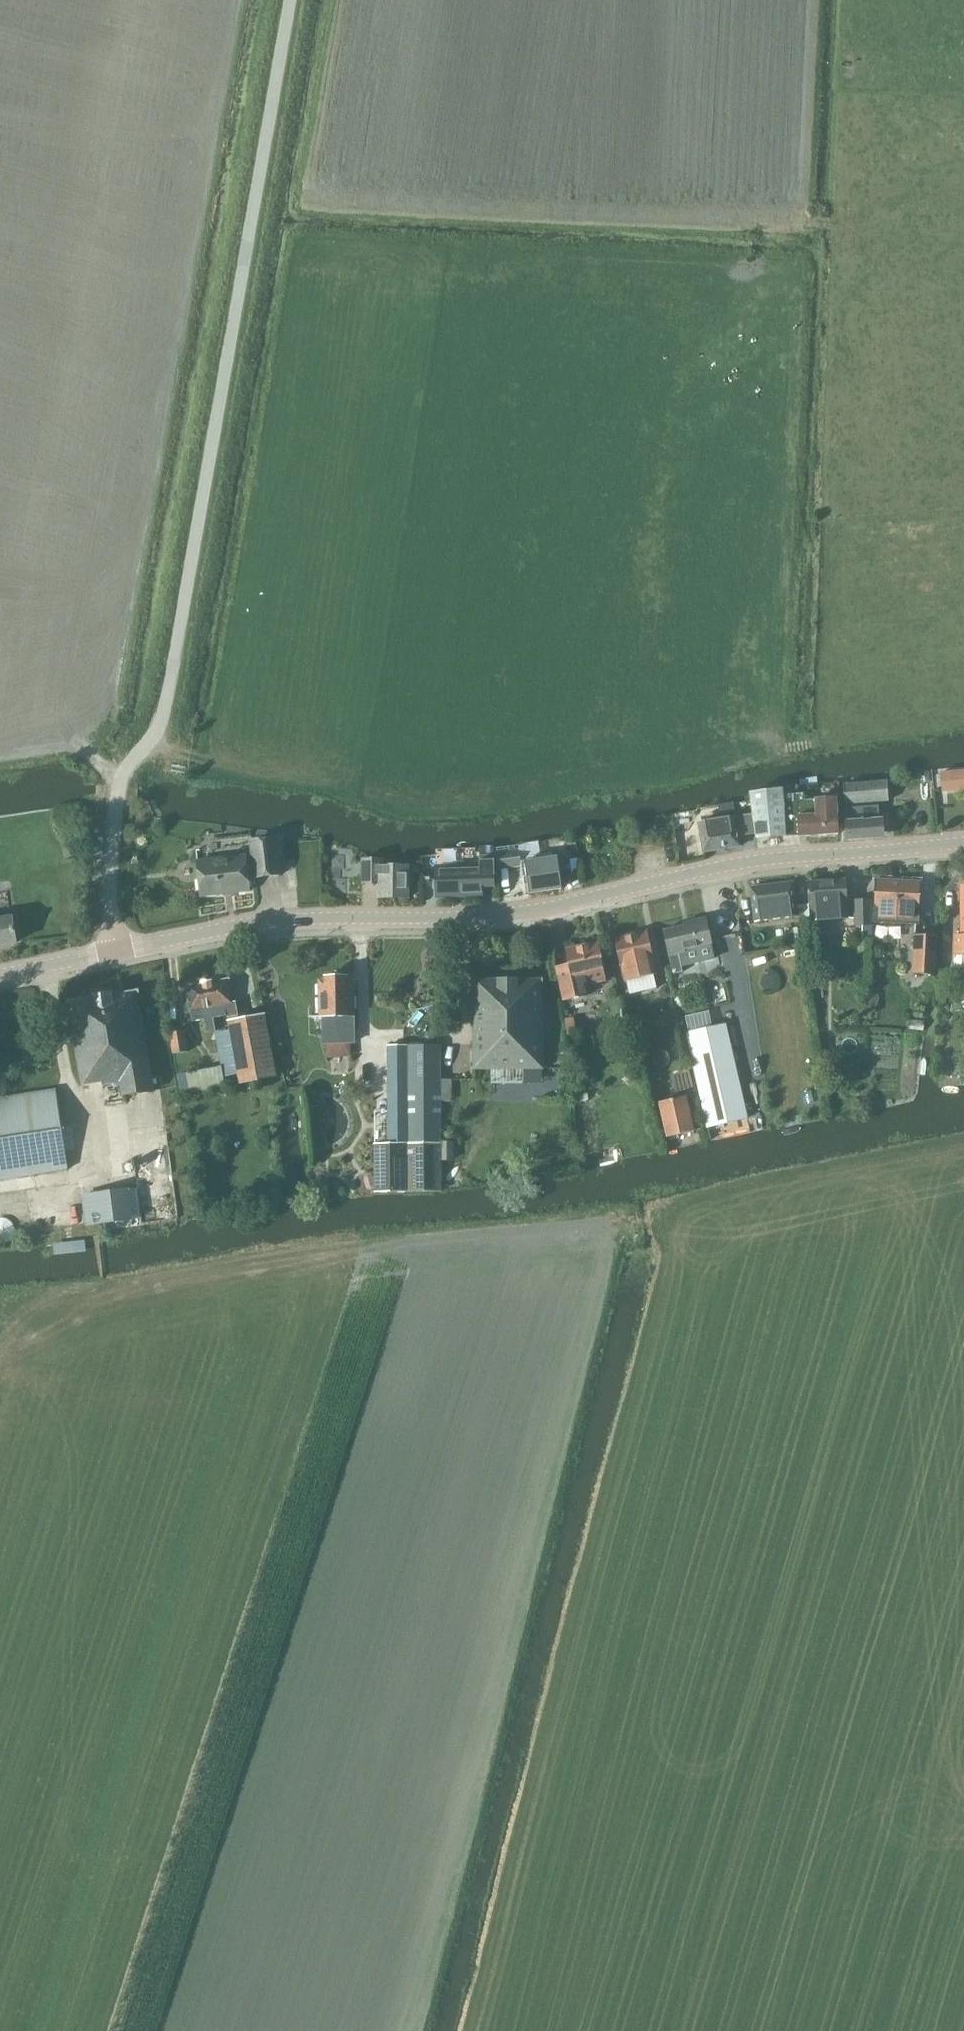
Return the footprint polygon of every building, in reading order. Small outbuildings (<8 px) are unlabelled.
[(941,774),(943,791),(963,789),(963,771),(941,774)] [(845,804),(888,801),(886,783),(844,786),(845,804)] [(751,792),(751,800),(753,818),(755,837),(800,836),(799,830),(808,829),(807,836),(839,833),(836,798),(805,799),(804,793),(799,793),(799,788),(751,792)] [(736,812),(734,802),(718,805),(720,814),(736,812)] [(847,839),(883,837),(882,819),(877,819),(876,807),(845,809),(847,839)] [(737,817),(699,823),(704,851),(741,845),(740,836),(737,817)] [(277,855),(281,854),(279,839),(252,842),(254,857),(246,858),(245,857),(198,862),(201,894),(219,892),(219,894),(249,890),(247,875),(256,874),(256,877),(280,875),(277,855)] [(494,855),(494,847),(480,847),(480,855),(494,855)] [(498,870),(522,867),(519,849),(495,853),(498,870)] [(482,882),(494,882),(493,856),(481,856),(481,866),(436,866),(436,897),(482,896),(482,882)] [(556,857),(553,858),(526,862),(531,894),(561,889),(556,857)] [(379,898),(410,898),(410,866),(384,866),(384,859),(363,859),(363,884),(379,884),(379,898)] [(812,920),(847,918),(845,879),(809,882),(812,920)] [(873,921),(919,924),(922,883),(876,880),(873,921)] [(755,923),(797,918),(793,882),(751,888),(755,923)] [(963,955),(963,885),(962,935),(956,935),(955,955),(963,955)] [(856,926),(873,925),(872,900),(855,901),(856,926)] [(17,943),(13,918),(0,919),(0,945),(17,943)] [(690,925),(663,932),(673,974),(683,971),(682,965),(715,958),(706,918),(690,922),(690,925)] [(647,932),(616,938),(625,982),(628,981),(656,975),(647,932)] [(914,975),(936,976),(938,937),(916,936),(914,975)] [(561,977),(558,978),(563,1002),(565,1001),(588,996),(586,986),(587,986),(606,981),(604,972),(603,971),(604,971),(598,943),(564,951),(570,975),(569,975),(561,977)] [(326,981),(319,981),(320,1017),(324,1018),(324,1044),(327,1044),(352,1043),(355,1043),(354,980),(347,980),(347,976),(326,976),(326,981)] [(214,1018),(238,1014),(236,1001),(233,1002),(229,980),(187,987),(192,1022),(204,1020),(207,1032),(216,1031),(214,1018)] [(542,980),(474,981),(475,1071),(491,1070),(543,1070),(543,1018),(547,1018),(547,1006),(543,1006),(542,980)] [(668,986),(663,988),(660,992),(662,998),(671,996),(668,986)] [(675,1006),(693,1004),(692,989),(674,991),(675,1006)] [(123,1097),(154,1091),(139,991),(113,995),(109,992),(93,995),(92,998),(69,1002),(70,1005),(66,1009),(68,1018),(72,1021),(82,1086),(104,1083),(104,1086),(121,1083),(123,1097)] [(246,1083),(273,1078),(261,1015),(234,1020),(246,1083)] [(917,1035),(919,1025),(903,1022),(902,1032),(917,1035)] [(727,1025),(687,1034),(708,1128),(748,1119),(727,1025)] [(229,1029),(217,1029),(217,1045),(229,1045),(229,1029)] [(173,1054),(187,1052),(185,1030),(170,1032),(173,1054)] [(440,1045),(409,1046),(411,1191),(443,1191),(442,1160),(442,1142),(440,1045)] [(390,1143),(378,1144),(379,1192),(411,1191),(409,1046),(388,1046),(390,1143)] [(855,1081),(862,1073),(853,1065),(846,1072),(855,1081)] [(588,1080),(586,1067),(572,1069),(574,1082),(588,1080)] [(69,1169),(56,1091),(0,1100),(0,1181),(69,1169)] [(668,1138),(696,1132),(688,1097),(661,1103),(668,1138)] [(455,1142),(442,1142),(442,1160),(455,1160),(455,1142)] [(151,1160),(152,1173),(167,1172),(166,1159),(151,1160)] [(356,1171),(357,1189),(373,1189),(373,1170),(356,1171)] [(135,1171),(80,1179),(86,1223),(141,1215),(135,1171)]
